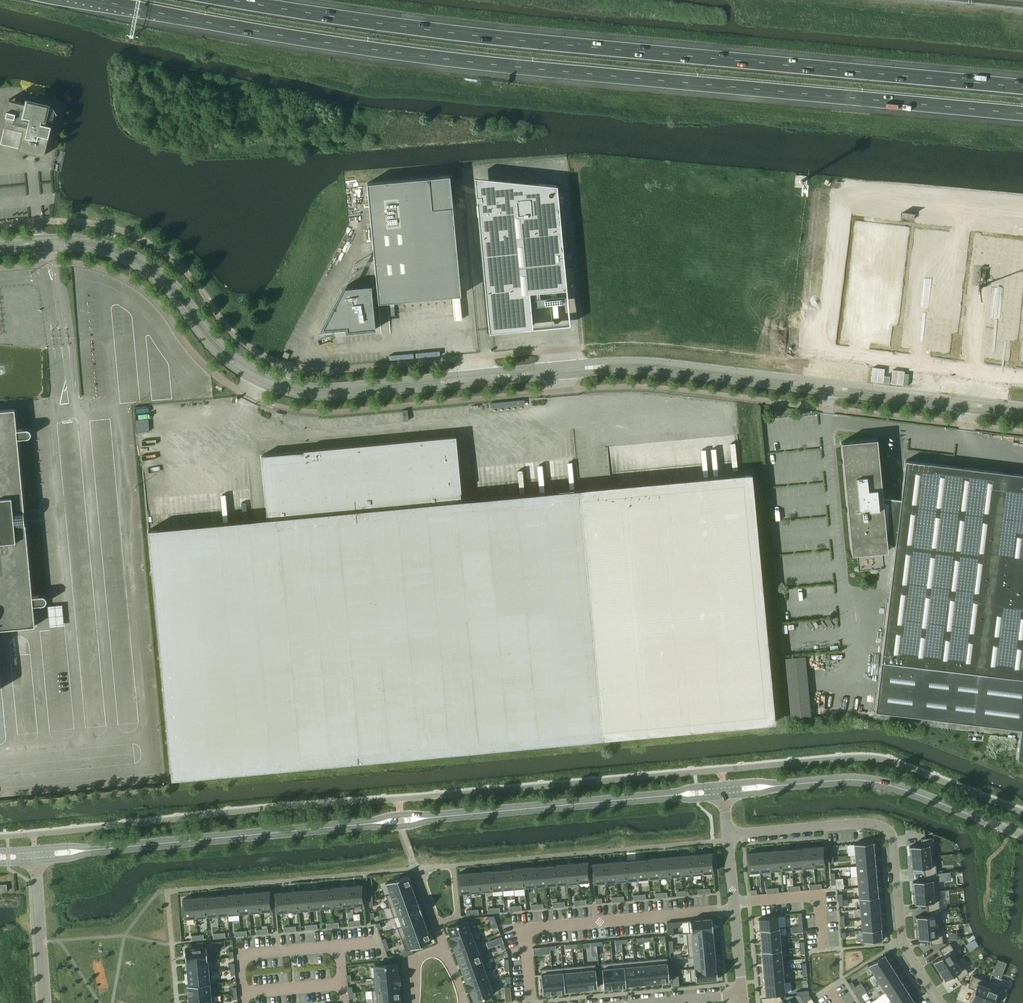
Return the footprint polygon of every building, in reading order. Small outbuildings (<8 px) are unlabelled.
[(9,99),(7,109),(3,125),(5,126),(1,144),(19,148),(18,149),(44,155),(53,120),(55,110),(47,108),(48,104),(28,99),(27,103),(9,99)] [(461,295),(450,175),(367,183),(377,289),(372,289),(371,285),(342,288),(333,304),(336,304),(336,309),(331,309),(320,331),(321,331),(322,331),(337,329),(337,331),(342,330),(342,329),(346,328),(346,332),(376,329),(373,300),(378,300),(378,303),(461,295)] [(567,289),(557,185),(539,184),(476,189),(489,332),(526,329),(527,329),(528,328),(529,328),(530,327),(530,326),(531,325),(532,324),(532,323),(532,321),(529,292),(567,289)] [(874,234),(854,336),(908,344),(925,245),(874,234)] [(925,245),(908,344),(958,354),(973,253),(925,245)] [(973,253),(958,354),(1007,361),(1017,261),(973,253)] [(1007,361),(1022,364),(1022,256),(1018,256),(1007,361)] [(17,438),(27,438),(28,437),(29,437),(30,436),(30,435),(31,435),(31,434),(31,433),(31,432),(31,431),(30,431),(30,430),(29,430),(28,429),(27,429),(26,429),(16,430),(15,409),(0,410),(0,629),(35,626),(33,605),(42,604),(43,604),(44,604),(45,603),(46,602),(46,601),(46,600),(46,599),(46,598),(46,597),(45,597),(45,596),(44,596),(43,595),(42,595),(41,595),(32,596),(17,438)] [(152,419),(139,419),(139,430),(152,430),(152,419)] [(461,500),(455,437),(261,455),(267,519),(149,530),(172,779),(603,738),(775,722),(752,473),(579,489),(461,500)] [(881,662),(1022,679),(1022,475),(906,461),(901,499),(895,498),(895,495),(889,494),(888,497),(883,496),(877,439),(841,442),(852,554),(888,551),(887,544),(895,545),(881,662)] [(789,657),(792,717),(814,716),(811,656),(789,657)] [(881,662),(875,711),(1021,728),(1017,759),(1022,761),(1022,679),(881,662)] [(922,845),(910,846),(910,847),(911,858),(935,855),(933,837),(921,839),(922,845)] [(875,853),(874,843),(874,842),(854,844),(855,855),(875,853)] [(825,865),(823,846),(812,847),(814,866),(825,865)] [(814,866),(812,847),(801,848),(803,867),(814,866)] [(803,867),(801,848),(790,849),(792,868),(803,867)] [(792,868),(790,849),(780,850),(781,869),(792,868)] [(781,869),(780,850),(769,851),(771,870),(781,869)] [(771,870),(769,851),(758,852),(760,871),(771,870)] [(760,871),(758,852),(747,853),(749,872),(760,871)] [(714,872),(712,853),(701,854),(702,873),(714,872)] [(876,864),(875,853),(855,855),(856,866),(876,864)] [(702,873),(701,854),(690,855),(692,874),(702,873)] [(692,874),(690,855),(679,856),(681,875),(692,874)] [(935,855),(911,858),(912,868),(912,869),(915,869),(924,868),(924,874),(937,873),(937,872),(935,855)] [(681,875),(679,856),(668,857),(670,876),(681,875)] [(670,876),(668,857),(658,858),(659,877),(670,876)] [(659,877),(658,858),(647,859),(649,878),(659,877)] [(649,878),(647,859),(636,860),(638,879),(649,878)] [(638,879),(636,860),(625,861),(627,880),(638,879)] [(627,880),(625,861),(614,862),(616,881),(627,880)] [(590,881),(588,862),(576,863),(578,882),(590,881)] [(616,881),(614,862),(604,863),(605,882),(616,881)] [(578,882),(576,863),(566,864),(567,883),(578,882)] [(605,882),(604,863),(592,864),(594,883),(605,882)] [(567,883),(566,864),(555,865),(557,884),(567,883)] [(877,875),(876,864),(856,866),(857,876),(877,875)] [(557,884),(555,865),(544,866),(546,885),(557,884)] [(546,885),(544,866),(534,867),(535,886),(546,885)] [(535,886),(534,867),(523,868),(524,887),(535,886)] [(524,887),(523,868),(512,869),(514,888),(524,887)] [(514,888),(512,869),(501,870),(503,889),(514,888)] [(503,889),(501,870),(490,871),(492,890),(503,889)] [(492,890),(490,871),(479,872),(481,891),(492,890)] [(943,880),(955,879),(954,871),(942,872),(943,880)] [(481,891),(479,872),(469,873),(470,892),(481,891)] [(470,892),(469,873),(457,874),(459,893),(470,892)] [(925,880),(913,881),(913,882),(914,893),(938,890),(937,873),(924,874),(925,880)] [(386,895),(386,896),(390,894),(411,887),(407,875),(401,877),(400,875),(392,878),(393,880),(386,882),(390,894),(386,895)] [(878,885),(877,875),(857,876),(858,887),(878,885)] [(364,904),(362,885),(351,886),(353,905),(364,904)] [(879,896),(878,885),(858,887),(859,898),(879,896)] [(353,905),(351,886),(340,887),(342,906),(353,905)] [(342,906),(340,887),(329,888),(331,907),(342,906)] [(415,897),(411,887),(390,894),(386,896),(390,906),(394,905),(415,897)] [(331,907),(329,888),(319,889),(320,908),(331,907)] [(320,908),(319,889),(308,890),(310,909),(320,908)] [(310,909),(308,890),(297,891),(299,910),(310,909)] [(938,890),(914,893),(915,903),(915,904),(927,903),(928,909),(940,908),(938,890)] [(272,910),(270,891),(259,892),(260,911),(272,910)] [(299,910),(297,891),(286,892),(288,911),(299,910)] [(260,911),(259,892),(248,893),(250,912),(260,911)] [(288,911),(286,892),(275,893),(277,912),(288,911)] [(250,912),(248,893),(237,894),(239,913),(250,912)] [(239,913),(237,894),(226,895),(228,914),(239,913)] [(228,914),(226,895),(216,896),(217,915),(228,914)] [(217,915),(216,896),(205,897),(207,916),(217,915)] [(880,907),(879,896),(859,898),(860,909),(880,907)] [(207,916),(205,897),(194,898),(196,917),(207,916)] [(417,902),(415,897),(394,905),(390,906),(394,917),(420,908),(418,902),(417,902)] [(196,917),(194,898),(183,899),(183,907),(182,907),(183,915),(184,915),(185,918),(196,917)] [(881,918),(880,907),(860,909),(861,919),(881,918)] [(423,914),(420,908),(394,917),(394,918),(399,916),(402,926),(397,927),(397,928),(423,919),(421,914),(423,914)] [(921,916),(916,917),(917,917),(918,928),(942,926),(940,908),(928,909),(928,915),(921,916)] [(779,928),(778,917),(759,919),(760,930),(779,928)] [(689,932),(686,932),(686,933),(713,931),(712,918),(703,919),(688,920),(689,932)] [(882,928),(881,918),(861,919),(862,930),(882,928)] [(427,929),(423,919),(397,928),(401,939),(427,929)] [(473,931),(469,920),(461,922),(461,921),(453,924),(453,925),(448,927),(452,938),(450,939),(473,931)] [(942,926),(918,928),(919,938),(918,939),(923,939),(930,938),(931,945),(943,943),(942,926)] [(780,939),(779,928),(760,930),(761,940),(780,939)] [(883,939),(882,928),(862,930),(863,941),(863,942),(883,940),(883,939)] [(431,941),(427,929),(401,939),(402,939),(406,938),(410,949),(417,946),(417,948),(425,945),(425,944),(431,941)] [(476,941),(473,931),(450,939),(453,946),(454,945),(456,949),(479,940),(476,941)] [(713,931),(686,933),(688,945),(713,943),(712,931),(713,931)] [(781,949),(780,939),(761,940),(762,951),(781,949)] [(483,950),(479,940),(456,949),(459,959),(483,950)] [(713,943),(688,945),(689,957),(715,955),(714,944),(713,943)] [(959,958),(950,943),(938,950),(942,956),(933,962),(939,971),(959,958)] [(210,959),(209,947),(185,949),(186,961),(210,959)] [(782,960),(781,949),(762,951),(763,962),(782,960)] [(486,961),(483,950),(459,959),(463,969),(486,961)] [(891,964),(884,954),(868,965),(874,974),(891,964)] [(715,955),(689,957),(694,957),(695,968),(690,968),(690,969),(716,966),(715,955)] [(667,958),(656,959),(658,982),(659,982),(669,981),(668,963),(667,958)] [(969,973),(959,958),(939,971),(945,981),(954,975),(958,980),(969,973)] [(211,971),(210,959),(186,961),(186,962),(187,962),(188,973),(211,971)] [(647,959),(645,960),(647,983),(654,983),(658,982),(656,959),(647,959)] [(643,960),(634,961),(636,984),(641,984),(647,983),(645,960),(643,960)] [(783,971),(782,960),(763,962),(764,973),(783,971)] [(487,961),(486,961),(463,969),(467,979),(490,971),(490,970),(487,971),(484,962),(487,961)] [(633,961),(623,962),(626,986),(626,985),(636,984),(634,961),(633,961)] [(623,962),(613,963),(615,987),(626,986),(623,962)] [(613,963),(601,964),(603,977),(604,988),(615,987),(613,963)] [(398,976),(396,964),(374,966),(375,978),(373,978),(400,976),(399,975),(398,976)] [(587,965),(584,965),(586,989),(598,988),(596,973),(595,964),(587,965)] [(896,973),(891,964),(874,974),(880,983),(896,973)] [(584,965),(573,966),(575,990),(581,989),(586,989),(584,965)] [(564,967),(563,967),(565,992),(565,991),(575,990),(573,966),(564,967)] [(716,966),(690,969),(691,980),(691,981),(702,980),(703,982),(711,981),(711,979),(717,979),(716,966)] [(563,967),(552,968),(554,993),(555,993),(565,992),(563,967)] [(542,980),(540,980),(541,988),(542,988),(543,994),(544,994),(554,993),(552,968),(550,968),(541,969),(542,980)] [(212,983),(211,971),(188,973),(188,974),(189,985),(188,985),(212,983)] [(494,981),(490,971),(467,979),(468,983),(466,983),(468,990),(494,981)] [(784,982),(783,971),(764,973),(765,983),(784,982)] [(902,982),(896,973),(880,983),(886,992),(902,982)] [(989,982),(973,975),(968,988),(974,990),(970,1000),(977,1002),(981,1002),(989,982)] [(400,983),(400,976),(373,978),(374,990),(372,990),(372,991),(399,988),(398,983),(400,983)] [(494,981),(468,990),(469,990),(471,990),(474,1000),(480,999),(480,1000),(488,997),(488,996),(495,993),(491,982),(494,981)] [(785,993),(784,982),(765,983),(766,995),(785,993)] [(908,991),(902,982),(886,992),(892,1001),(908,991)] [(1006,988),(989,982),(981,1002),(993,1002),(995,999),(1001,1001),(1006,988)] [(213,995),(212,983),(188,985),(189,997),(213,995)] [(400,1000),(399,988),(372,991),(373,1002),(400,1000)] [(908,991),(892,1001),(893,1002),(910,1002),(911,1002),(914,1000),(908,991)]
